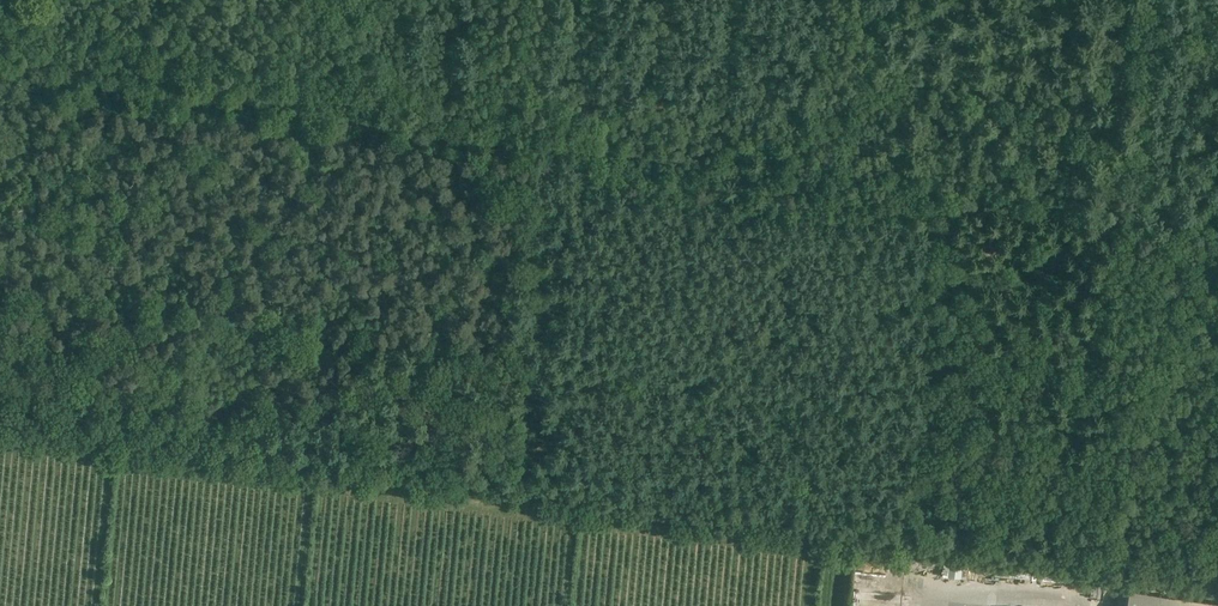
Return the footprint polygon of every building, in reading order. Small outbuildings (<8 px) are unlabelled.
[(1177,598),(1130,591),(1127,605),(1176,605),(1177,598)] [(1094,597),(1087,596),(1085,605),(1093,605),(1094,597)] [(1176,605),(1217,605),(1217,603),(1177,598),(1176,605)]
